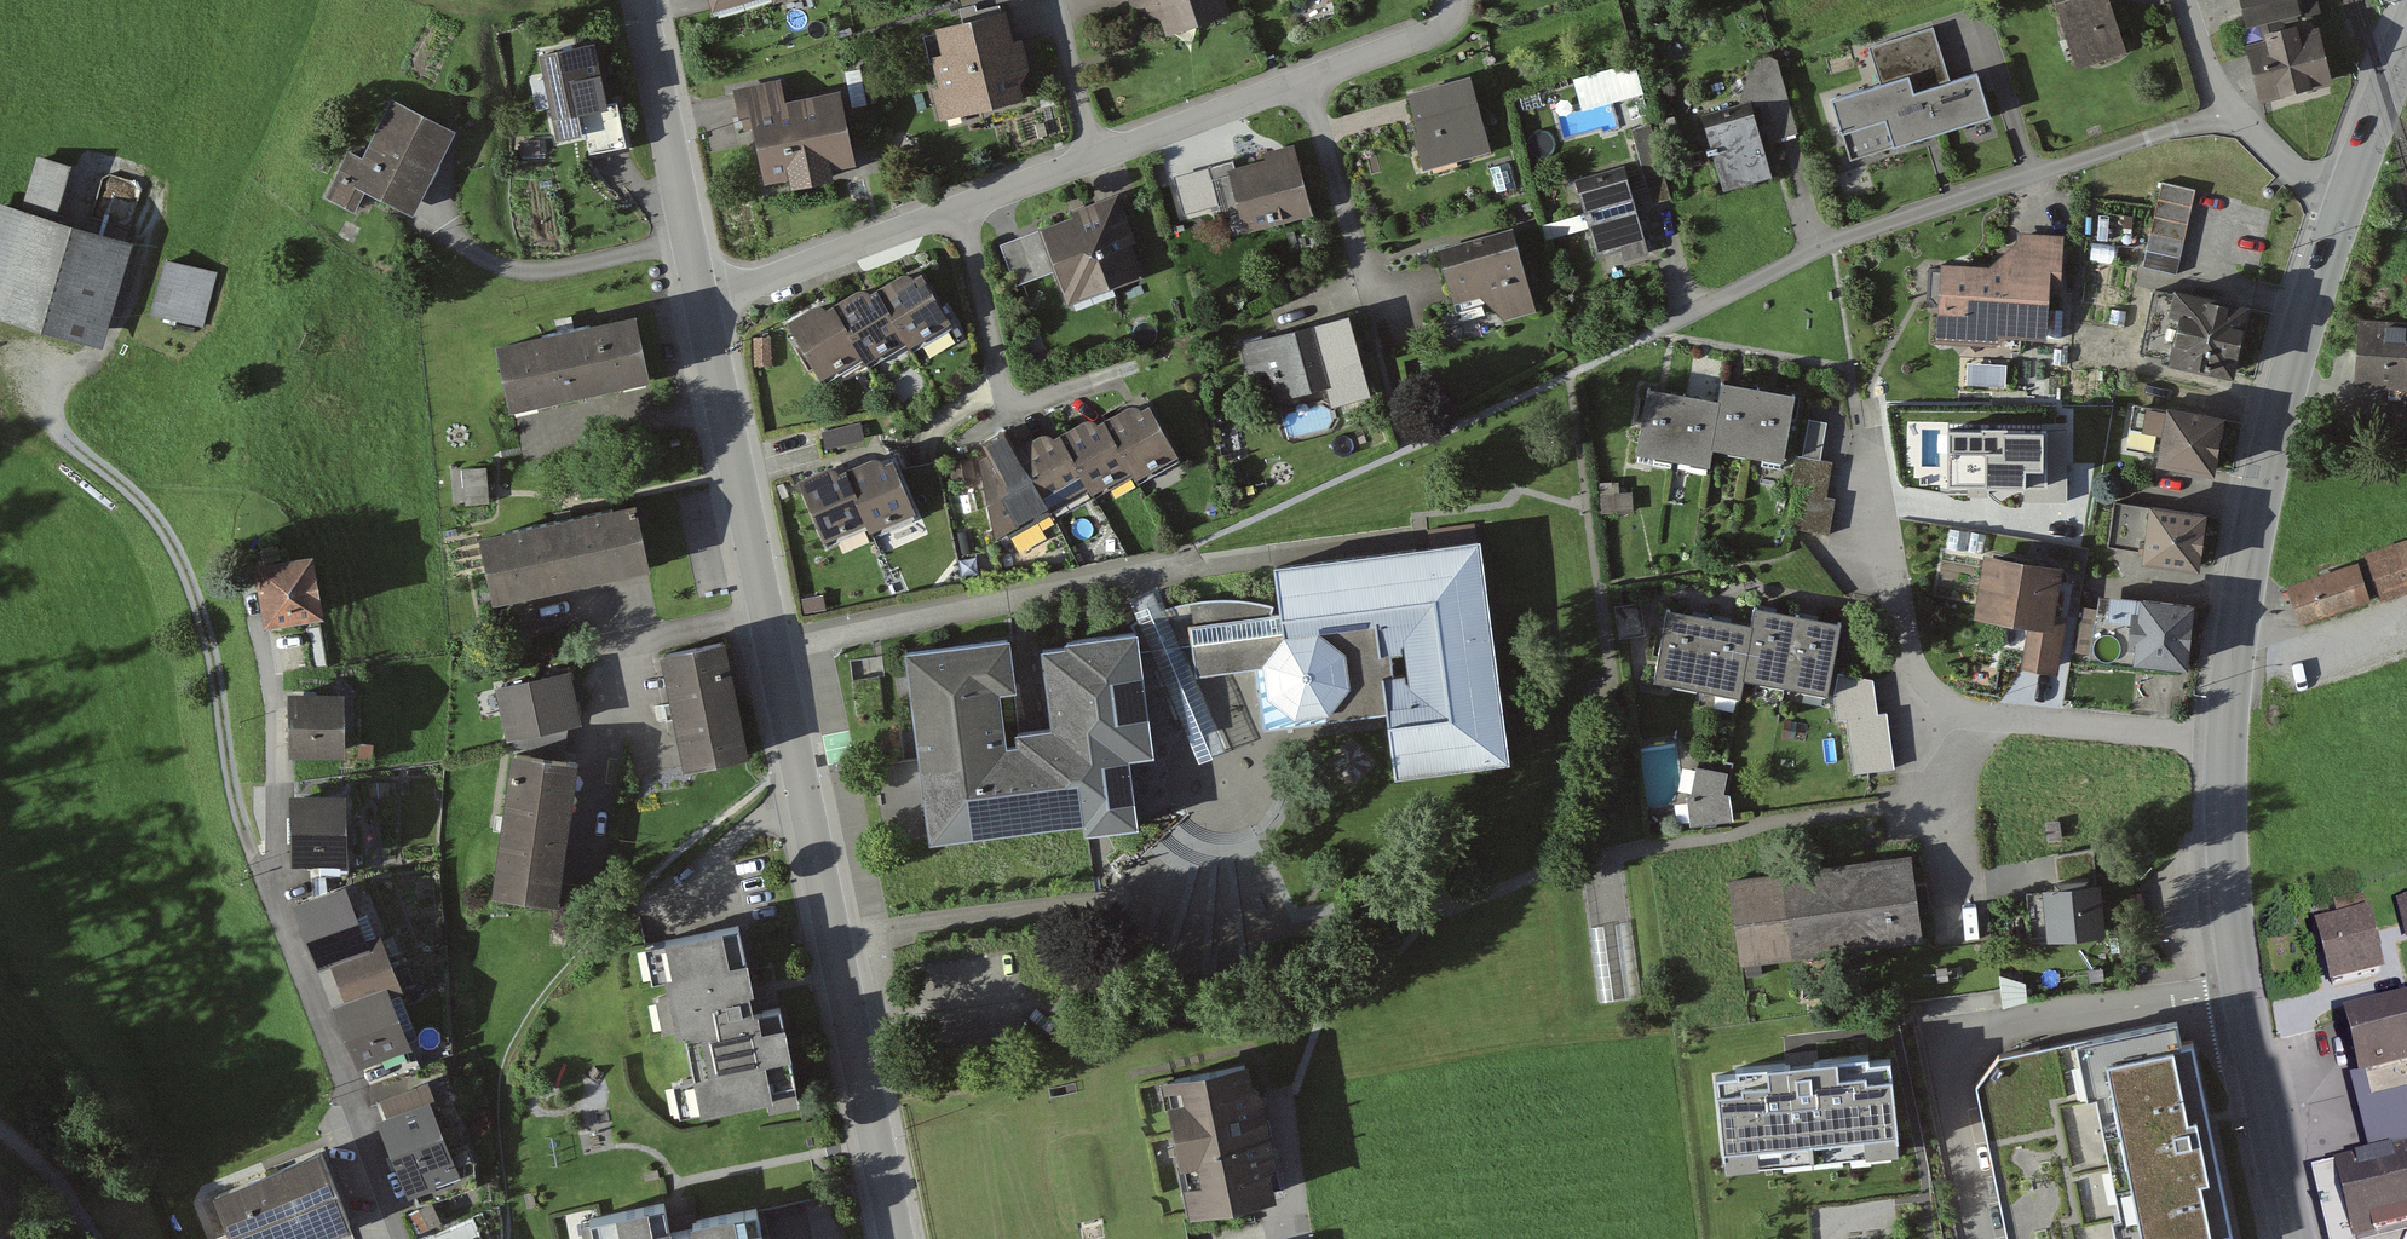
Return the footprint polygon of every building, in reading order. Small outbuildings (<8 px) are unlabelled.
[(715,14),(761,0),(711,0),(715,14)] [(1130,7),(1162,22),(1166,38),(1229,20),(1224,0),(1128,0),(1130,7)] [(2076,68),(2126,53),(2109,0),(2054,0),(2076,68)] [(2247,31),(2300,18),(2296,0),(2240,0),(2247,31)] [(1007,17),(933,34),(939,60),(931,62),(937,86),(928,88),(937,128),(1027,107),(1021,84),(1030,73),(1023,44),(1014,46),(1007,17)] [(1932,24),(1869,44),(1879,76),(1833,90),(1853,152),(1993,107),(1978,63),(1948,72),(1932,24)] [(2331,89),(2317,32),(2297,37),(2296,31),(2262,40),(2264,47),(2245,51),(2259,107),(2331,89)] [(594,51),(540,60),(555,144),(581,140),(577,119),(606,114),(594,51)] [(1753,101),(1763,138),(1799,128),(1777,55),(1770,51),(1755,55),(1738,105),(1753,101)] [(1634,57),(1574,77),(1583,106),(1644,87),(1634,57)] [(1469,72),(1409,88),(1419,122),(1412,124),(1423,165),(1489,147),(1469,72)] [(782,82),(734,90),(741,125),(751,123),(764,190),(789,186),(791,195),(834,187),(832,175),(855,171),(841,95),(786,105),(782,82)] [(1738,105),(1704,114),(1723,184),(1772,171),(1763,138),(1753,101),(1738,105)] [(454,138),(391,106),(362,162),(348,155),(324,200),(354,216),(364,197),(410,221),(454,138)] [(1650,120),(1631,125),(1651,199),(1670,193),(1650,120)] [(1266,154),(1228,164),(1240,207),(1245,226),(1313,208),(1295,139),(1264,147),(1266,154)] [(539,143),(519,143),(519,157),(539,157),(539,143)] [(82,168),(41,157),(30,195),(70,207),(82,168)] [(1166,158),(1149,162),(1154,182),(1170,179),(1166,158)] [(1240,207),(1228,164),(1226,158),(1207,163),(1221,213),(1240,207)] [(1509,162),(1491,167),(1497,190),(1515,185),(1509,162)] [(1628,165),(1579,178),(1598,252),(1622,246),(1625,255),(1650,249),(1628,165)] [(2197,187),(2163,179),(2143,263),(2177,270),(2197,187)] [(1071,210),(1039,221),(1056,266),(1068,298),(1146,269),(1135,239),(1138,236),(1119,187),(1069,206),(1071,210)] [(0,204),(0,320),(113,353),(144,246),(0,204)] [(1056,266),(1039,221),(999,236),(1016,281),(1056,266)] [(1518,230),(1442,250),(1454,295),(1480,288),(1505,316),(1539,307),(1518,230)] [(2066,231),(2018,230),(2018,237),(1988,261),(1940,257),(1934,337),(1998,342),(2007,332),(2049,334),(2050,288),(2064,288),(2066,231)] [(221,275),(172,264),(159,323),(207,334),(221,275)] [(903,264),(875,280),(910,339),(915,346),(955,322),(922,264),(913,270),(911,264),(903,264)] [(2247,289),(2174,274),(2171,287),(2152,283),(2140,345),(2233,363),(2247,289)] [(860,281),(832,298),(865,355),(870,363),(910,339),(875,280),(869,284),(866,281),(860,281)] [(818,296),(789,314),(827,378),(865,355),(832,298),(827,300),(823,297),(818,296)] [(637,301),(495,332),(508,395),(651,365),(637,301)] [(2357,306),(2353,381),(2391,383),(2390,393),(2406,394),(2406,309),(2357,306)] [(1324,316),(1239,338),(1249,375),(1269,370),(1275,392),(1325,378),(1331,402),(1369,392),(1350,319),(1326,326),(1324,316)] [(772,334),(755,334),(755,362),(772,361),(772,334)] [(1724,373),(1720,392),(1712,441),(1749,447),(1761,380),(1724,373)] [(1649,379),(1637,444),(1674,451),(1686,386),(1663,382),(1649,379)] [(1797,386),(1761,380),(1749,447),(1785,453),(1797,386)] [(1699,388),(1686,386),(1674,451),(1709,457),(1712,441),(1720,392),(1699,388)] [(2167,404),(2136,398),(2128,443),(2157,448),(2156,453),(2214,462),(2223,404),(2169,395),(2167,404)] [(1131,398),(1107,411),(1139,469),(1141,472),(1178,452),(1149,398),(1141,402),(1137,399),(1131,398)] [(2030,405),(1999,402),(1997,427),(2014,428),(2015,415),(2028,416),(2030,405)] [(1085,412),(1060,425),(1092,485),(1096,491),(1139,469),(1107,411),(1097,416),(1092,412),(1085,412)] [(1808,417),(1801,455),(1820,459),(1827,420),(1808,417)] [(862,419),(822,428),(826,446),(866,438),(862,419)] [(988,450),(977,455),(994,531),(1006,525),(1009,533),(1054,506),(1092,485),(1060,425),(1053,429),(1048,426),(1042,426),(1015,439),(1005,422),(981,435),(988,450)] [(2060,458),(1956,445),(1949,501),(2052,515),(2060,458)] [(871,450),(845,461),(872,523),(875,532),(920,513),(894,452),(883,456),(876,450),(871,450)] [(970,455),(948,459),(952,477),(973,472),(970,455)] [(1801,455),(1797,455),(1791,488),(1800,490),(1794,524),(1830,530),(1836,495),(1826,493),(1832,461),(1820,459),(1801,455)] [(828,459),(798,471),(828,541),(872,523),(845,461),(837,464),(834,461),(828,459)] [(486,462),(463,465),(467,501),(490,498),(486,462)] [(1619,478),(1601,480),(1603,512),(1635,510),(1633,488),(1620,489),(1619,478)] [(566,507),(481,526),(495,588),(649,553),(635,492),(566,507)] [(2148,502),(2116,497),(2110,541),(2142,545),(2141,551),(2201,558),(2208,501),(2149,494),(2148,502)] [(948,510),(933,513),(937,532),(952,529),(948,510)] [(1157,607),(1145,614),(1148,643),(1152,642),(1182,638),(1196,636),(1200,667),(1255,659),(1264,658),(1269,689),(1295,710),(1325,706),(1326,718),(1385,710),(1394,771),(1513,755),(1482,524),(1271,552),(1278,606),(1272,606),(1272,600),(1257,596),(1241,595),(1224,593),(1207,595),(1177,600),(1157,607)] [(2365,546),(2382,595),(2406,586),(2406,532),(2365,546)] [(312,545),(254,555),(265,616),(323,606),(312,545)] [(2064,560),(1986,547),(1975,610),(2028,618),(2054,622),(2064,560)] [(2357,555),(2285,580),(2298,616),(2370,591),(2357,555)] [(2108,590),(2099,589),(2092,654),(2176,663),(2177,655),(2188,656),(2195,591),(2140,586),(2141,590),(2108,586),(2108,590)] [(823,592),(802,596),(805,612),(826,608),(823,592)] [(1757,598),(1753,618),(1743,671),(1788,679),(1801,607),(1757,598)] [(1642,600),(1616,602),(1619,633),(1646,630),(1642,600)] [(1669,601),(1654,672),(1740,689),(1743,671),(1753,618),(1669,601)] [(1841,614),(1801,607),(1788,679),(1828,687),(1841,614)] [(1148,643),(1145,614),(1062,625),(1063,633),(1042,636),(1052,714),(1015,719),(1017,732),(1006,734),(999,677),(1014,675),(1012,664),(1007,627),(979,630),(908,639),(932,828),(1086,808),(1088,820),(1139,814),(1130,745),(1161,741),(1148,643)] [(2054,622),(2028,618),(2021,663),(2058,670),(2066,624),(2054,622)] [(725,628),(662,639),(674,704),(683,753),(746,742),(725,628)] [(1182,638),(1152,642),(1200,761),(1211,757),(1227,750),(1182,638)] [(568,658),(494,675),(507,729),(581,712),(568,658)] [(1872,676),(1838,670),(1834,696),(1836,714),(1846,711),(1853,772),(1895,764),(1887,710),(1877,710),(1872,676)] [(341,686),(287,688),(289,751),(343,749),(341,686)] [(373,740),(359,740),(359,757),(373,757),(373,740)] [(580,749),(511,740),(493,883),(560,892),(580,749)] [(1726,768),(1697,763),(1688,794),(1691,822),(1734,815),(1730,790),(1722,789),(1726,768)] [(344,789),(290,791),(292,859),(347,857),(344,789)] [(2060,818),(2046,820),(2049,839),(2062,838),(2060,818)] [(1914,853),(1728,878),(1739,959),(1925,934),(1919,890),(1914,853)] [(2101,873),(2044,879),(2045,885),(2027,887),(2031,932),(2106,925),(2101,873)] [(346,879),(293,901),(318,962),(331,957),(372,941),(346,879)] [(2396,901),(2405,938),(2406,937),(2406,899),(2396,901)] [(2370,908),(2315,920),(2329,985),(2385,973),(2370,908)] [(756,976),(742,909),(644,929),(652,966),(668,963),(672,986),(659,989),(666,1019),(687,1014),(698,1068),(677,1073),(684,1104),(766,1087),(769,1102),(805,1095),(787,1009),(763,1014),(759,995),(754,996),(753,990),(750,977),(756,976)] [(372,941),(331,957),(348,999),(387,984),(404,977),(387,935),(372,941)] [(348,999),(333,1006),(358,1065),(412,1042),(387,984),(348,999)] [(2342,1014),(2357,1074),(2406,1063),(2406,997),(2342,1014)] [(2161,1011),(1989,1047),(1972,1073),(1979,1106),(1994,1176),(2000,1202),(2007,1238),(2208,1238),(2206,1228),(2225,1224),(2184,1031),(2166,1035),(2161,1011)] [(1885,1049),(1709,1071),(1720,1166),(1896,1145),(1885,1049)] [(1250,1050),(1163,1067),(1189,1199),(1276,1182),(1271,1157),(1278,1150),(1262,1078),(1255,1074),(1250,1050)] [(2357,1074),(2375,1154),(2406,1146),(2406,1063),(2357,1074)] [(380,1095),(388,1112),(431,1093),(437,1091),(429,1074),(380,1095)] [(388,1112),(380,1116),(411,1195),(438,1181),(436,1178),(462,1169),(431,1093),(388,1112)] [(2334,1163),(2352,1238),(2365,1238),(2406,1229),(2406,1146),(2375,1154),(2334,1163)] [(212,1194),(222,1221),(229,1238),(324,1238),(352,1228),(332,1178),(322,1151),(212,1194)] [(2334,1163),(2314,1168),(2331,1238),(2352,1238),(2334,1163)] [(584,1208),(590,1238),(767,1238),(758,1191),(691,1204),(692,1210),(670,1215),(669,1211),(651,1214),(647,1196),(584,1208)] [(433,1199),(419,1206),(429,1225),(442,1218),(433,1199)] [(429,1225),(419,1206),(407,1212),(415,1233),(429,1225)]
